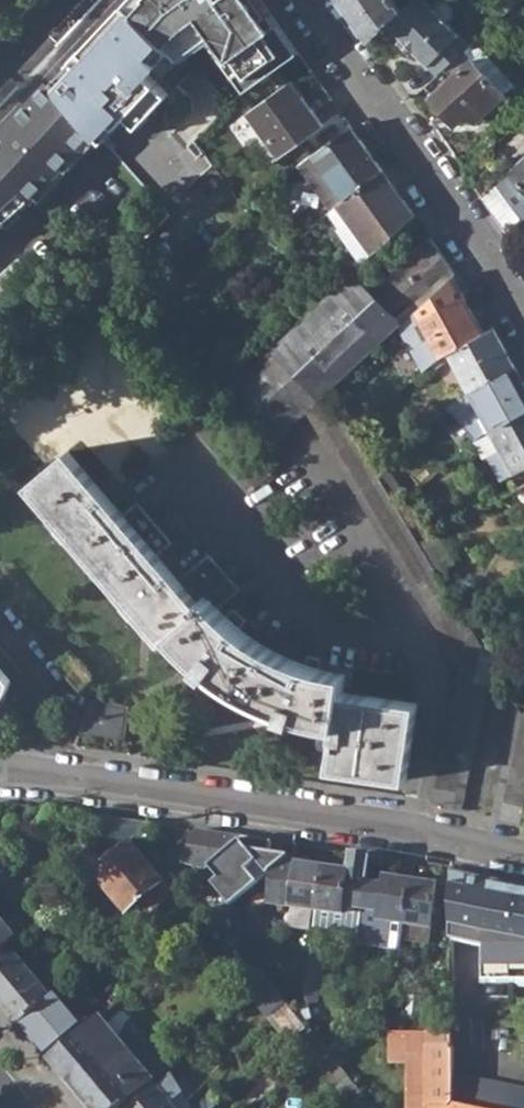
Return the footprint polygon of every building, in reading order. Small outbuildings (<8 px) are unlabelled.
[(170,48),(182,58),(207,36),(213,32),(248,89),(300,51),(271,16),(260,0),(125,0),(123,2),(170,48)] [(393,0),(342,0),(370,38),(385,24),(399,10),(393,0)] [(385,24),(399,38),(395,42),(408,55),(411,52),(434,77),(467,47),(446,22),(451,17),(451,8),(444,0),(434,1),(428,7),(422,0),(410,0),(399,10),(385,24)] [(123,2),(70,60),(74,64),(54,86),(57,89),(72,106),(93,130),(103,140),(127,114),(133,120),(164,87),(148,72),(170,48),(123,2)] [(468,54),(472,58),(505,94),(515,84),(479,44),(468,54)] [(475,120),(505,94),(472,58),(432,96),(457,123),(468,112),(475,120)] [(0,135),(0,152),(57,89),(54,86),(49,81),(0,135)] [(246,113),(279,158),(324,126),(292,82),(246,113)] [(169,92),(164,87),(133,120),(138,125),(169,92)] [(93,130),(72,106),(57,89),(0,152),(0,157),(12,171),(22,182),(33,194),(93,130)] [(350,126),(313,153),(344,198),(383,171),(350,126)] [(331,207),(344,198),(313,153),(300,163),(331,207)] [(475,163),(482,169),(489,162),(483,156),(475,163)] [(12,171),(0,157),(0,164),(20,186),(30,198),(33,194),(22,182),(12,171)] [(509,235),(523,221),(523,160),(483,198),(509,235)] [(31,199),(30,198),(20,186),(0,164),(0,226),(31,199)] [(337,227),(361,263),(414,215),(383,171),(344,198),(331,207),(343,223),(337,227)] [(430,237),(399,265),(429,297),(452,276),(455,273),(430,237)] [(227,388),(225,390),(272,442),(305,411),(328,390),(412,312),(429,297),(399,265),(368,292),(350,273),(227,388)] [(429,297),(412,312),(416,320),(400,336),(407,350),(427,339),(434,352),(437,359),(452,351),(484,333),(452,276),(429,297)] [(452,351),(472,388),(515,365),(494,328),(484,333),(452,351)] [(166,349),(173,357),(188,342),(182,335),(166,349)] [(424,361),(429,366),(437,359),(434,352),(424,361)] [(493,427),(523,411),(523,382),(515,365),(472,388),(450,406),(453,410),(455,409),(476,434),(474,436),(477,440),(493,427)] [(493,427),(516,472),(523,468),(523,411),(493,427)] [(29,484),(162,639),(170,633),(173,637),(195,659),(199,663),(197,665),(209,675),(212,671),(216,676),(220,678),(235,690),(242,693),(264,705),(270,707),(282,712),(281,715),(295,718),(296,714),(298,715),(319,718),(331,718),(337,718),(335,732),(324,730),(324,734),(320,733),(319,739),(323,739),(322,742),(334,744),(330,766),(405,779),(417,704),(342,692),(345,674),(338,673),(320,669),(324,659),(312,654),(308,665),(260,642),(238,626),(245,617),(233,607),(227,615),(223,613),(221,610),(216,606),(237,588),(194,539),(172,559),(187,575),(179,581),(156,554),(170,542),(138,503),(122,515),(68,451),(29,484)] [(460,667),(437,786),(433,802),(462,809),(490,679),(500,674),(481,643),(472,629),(470,624),(460,667)] [(6,692),(10,677),(21,669),(0,644),(0,700),(6,692)] [(58,661),(79,685),(91,676),(70,650),(58,661)] [(79,729),(123,735),(127,706),(84,699),(79,729)] [(523,819),(523,711),(522,712),(517,704),(495,816),(523,822),(523,819)] [(107,816),(111,857),(130,842),(153,823),(107,816)] [(182,863),(205,869),(209,866),(244,837),(196,829),(182,863)] [(220,892),(232,907),(252,890),(272,874),(290,858),(290,857),(290,855),(270,852),(271,841),(244,837),(209,866),(226,886),(220,892)] [(92,873),(137,927),(174,895),(130,842),(111,857),(92,873)] [(346,909),(363,911),(367,884),(371,856),(353,854),(348,873),(325,869),(318,912),(344,915),(346,909)] [(268,905),(318,912),(325,869),(299,866),(292,864),(293,857),(290,858),(272,874),(268,905)] [(518,887),(453,873),(452,906),(452,939),(482,947),(480,982),(503,984),(503,935),(507,916),(513,918),(518,887)] [(385,886),(367,884),(363,911),(359,935),(358,938),(358,943),(402,950),(406,925),(413,882),(387,878),(385,886)] [(410,941),(430,944),(438,885),(413,882),(406,925),(411,926),(410,941)] [(518,887),(513,918),(507,916),(503,935),(503,984),(523,985),(523,938),(523,936),(523,929),(523,888),(518,887)] [(229,933),(242,922),(243,922),(232,907),(217,919),(229,933)] [(359,935),(363,911),(346,909),(344,915),(318,912),(315,928),(359,935)] [(0,951),(16,937),(0,918),(0,951)] [(86,952),(93,963),(106,952),(98,942),(86,952)] [(0,951),(0,1002),(19,1024),(52,997),(17,956),(11,950),(4,955),(0,951)] [(393,977),(402,978),(403,969),(395,968),(393,977)] [(402,978),(393,977),(392,986),(401,987),(402,978)] [(263,989),(301,1036),(303,1034),(309,1029),(305,1024),(299,1015),(271,982),(263,989)] [(98,1003),(105,1013),(125,997),(116,987),(98,1003)] [(19,1024),(45,1055),(89,1018),(79,1007),(73,1011),(58,993),(52,997),(19,1024)] [(299,1015),(305,1024),(314,1016),(309,1006),(299,1015)] [(89,1107),(121,1107),(154,1080),(100,1017),(49,1060),(89,1107)] [(303,1034),(319,1052),(326,1049),(309,1029),(303,1034)] [(408,1107),(432,1107),(453,1107),(453,1102),(452,1071),(451,1030),(391,1030),(386,1033),(389,1060),(408,1060),(408,1107)] [(319,1052),(331,1065),(337,1061),(328,1051),(326,1049),(319,1052)] [(331,1065),(345,1083),(351,1079),(337,1061),(331,1065)] [(504,1083),(452,1071),(453,1102),(479,1107),(504,1107),(504,1083)] [(167,1096),(175,1089),(166,1078),(131,1107),(177,1107),(167,1096)] [(341,1086),(354,1103),(364,1095),(351,1079),(345,1083),(341,1086)] [(504,1083),(504,1107),(523,1107),(523,1087),(504,1083)] [(364,1095),(354,1103),(350,1106),(352,1107),(374,1107),(364,1095)] [(216,1105),(210,1097),(197,1107),(213,1107),(216,1105)]
